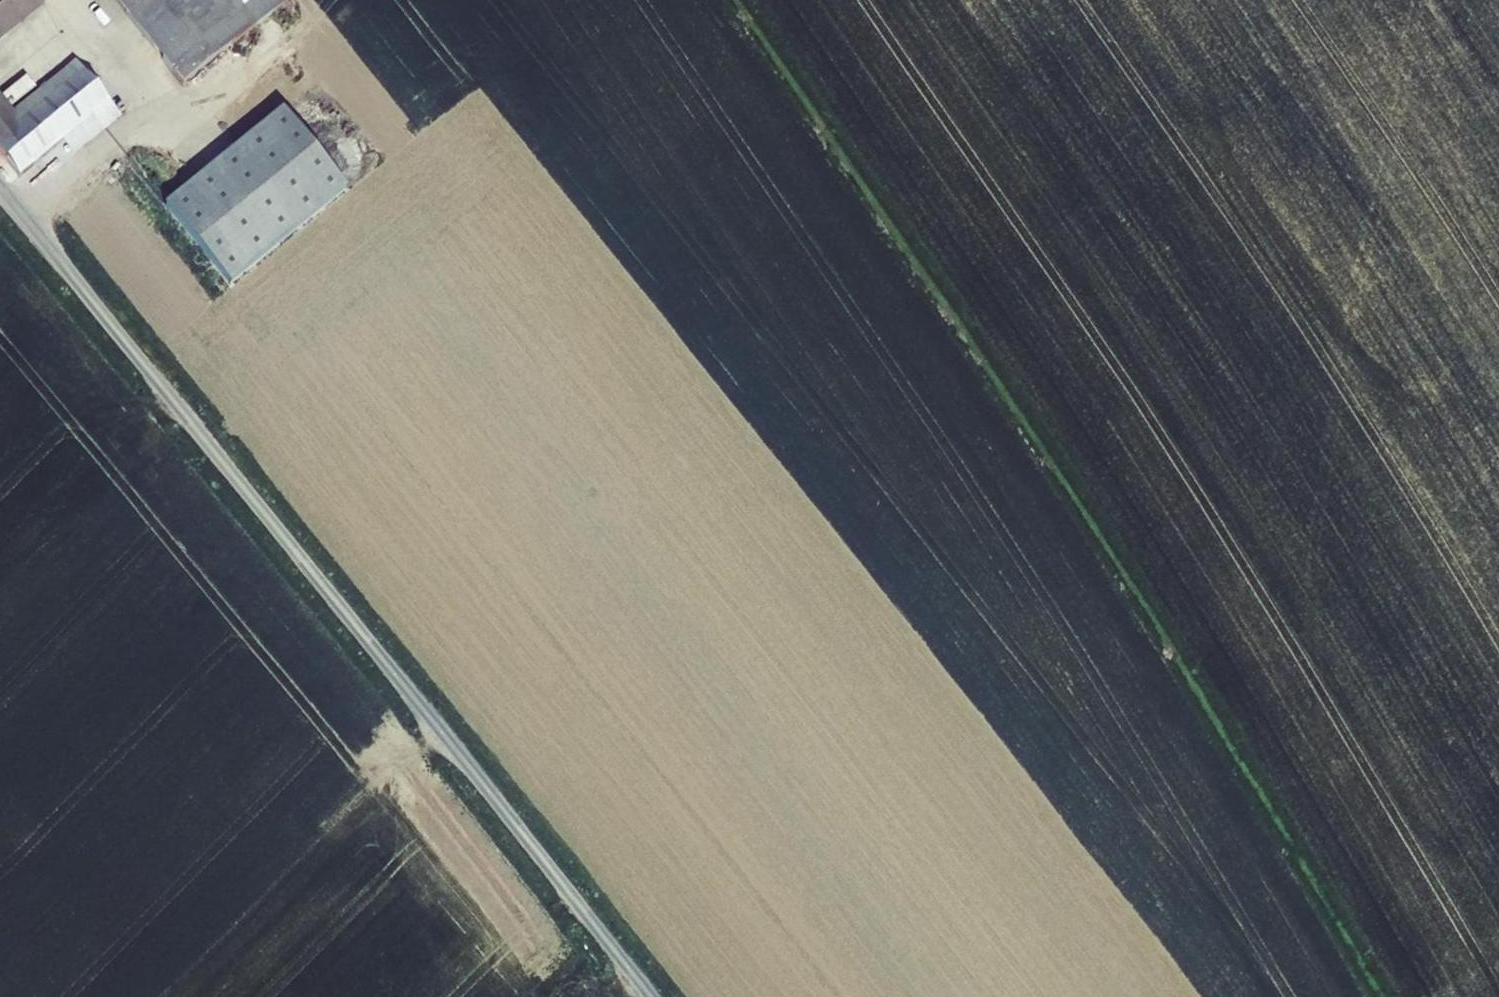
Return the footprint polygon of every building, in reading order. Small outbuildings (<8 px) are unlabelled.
[(48,0),(0,0),(0,39),(48,0)] [(183,84),(287,1),(286,0),(115,0),(183,84)] [(326,0),(308,0),(314,8),(326,0)] [(19,176),(65,139),(109,102),(77,62),(11,117),(0,104),(0,152),(19,176)] [(122,117),(109,102),(65,139),(77,154),(122,117)] [(285,110),(167,207),(231,284),(349,188),(285,110)]
